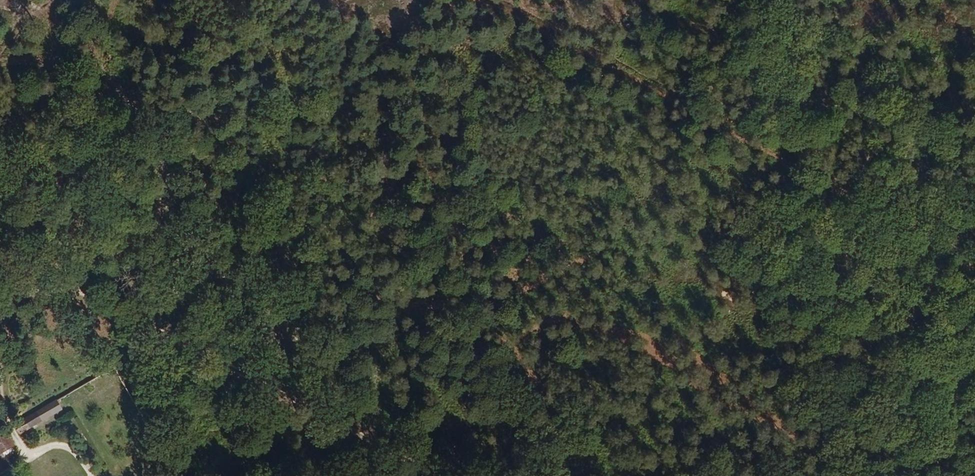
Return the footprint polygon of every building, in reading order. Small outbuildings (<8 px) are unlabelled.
[(60,403),(33,417),(43,437),(70,422),(60,403)] [(13,423),(17,429),(29,422),(26,416),(13,423)] [(0,433),(0,453),(15,444),(7,429),(0,433)]
